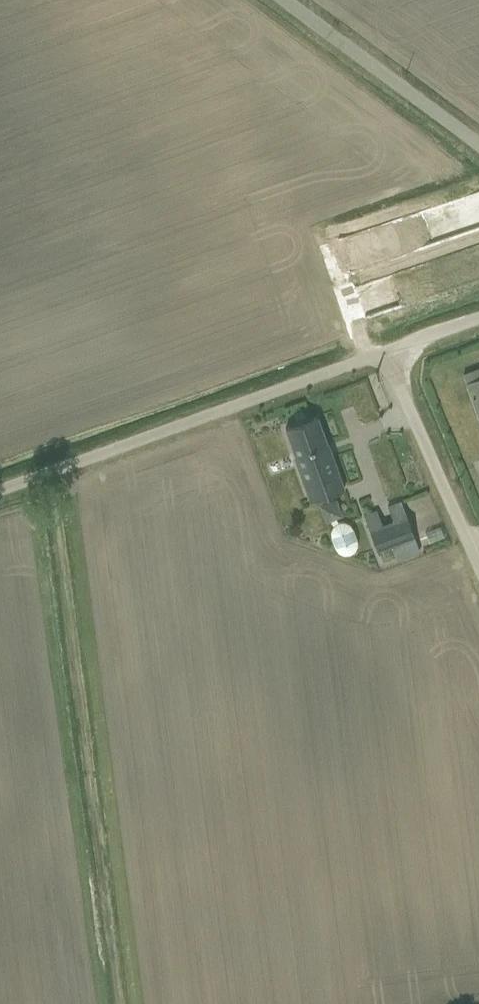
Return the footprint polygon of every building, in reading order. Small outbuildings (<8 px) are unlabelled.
[(463,381),(478,426),(478,375),(463,381)] [(309,413),(280,425),(308,497),(338,485),(309,413)] [(402,500),(366,512),(383,563),(419,551),(402,500)]
